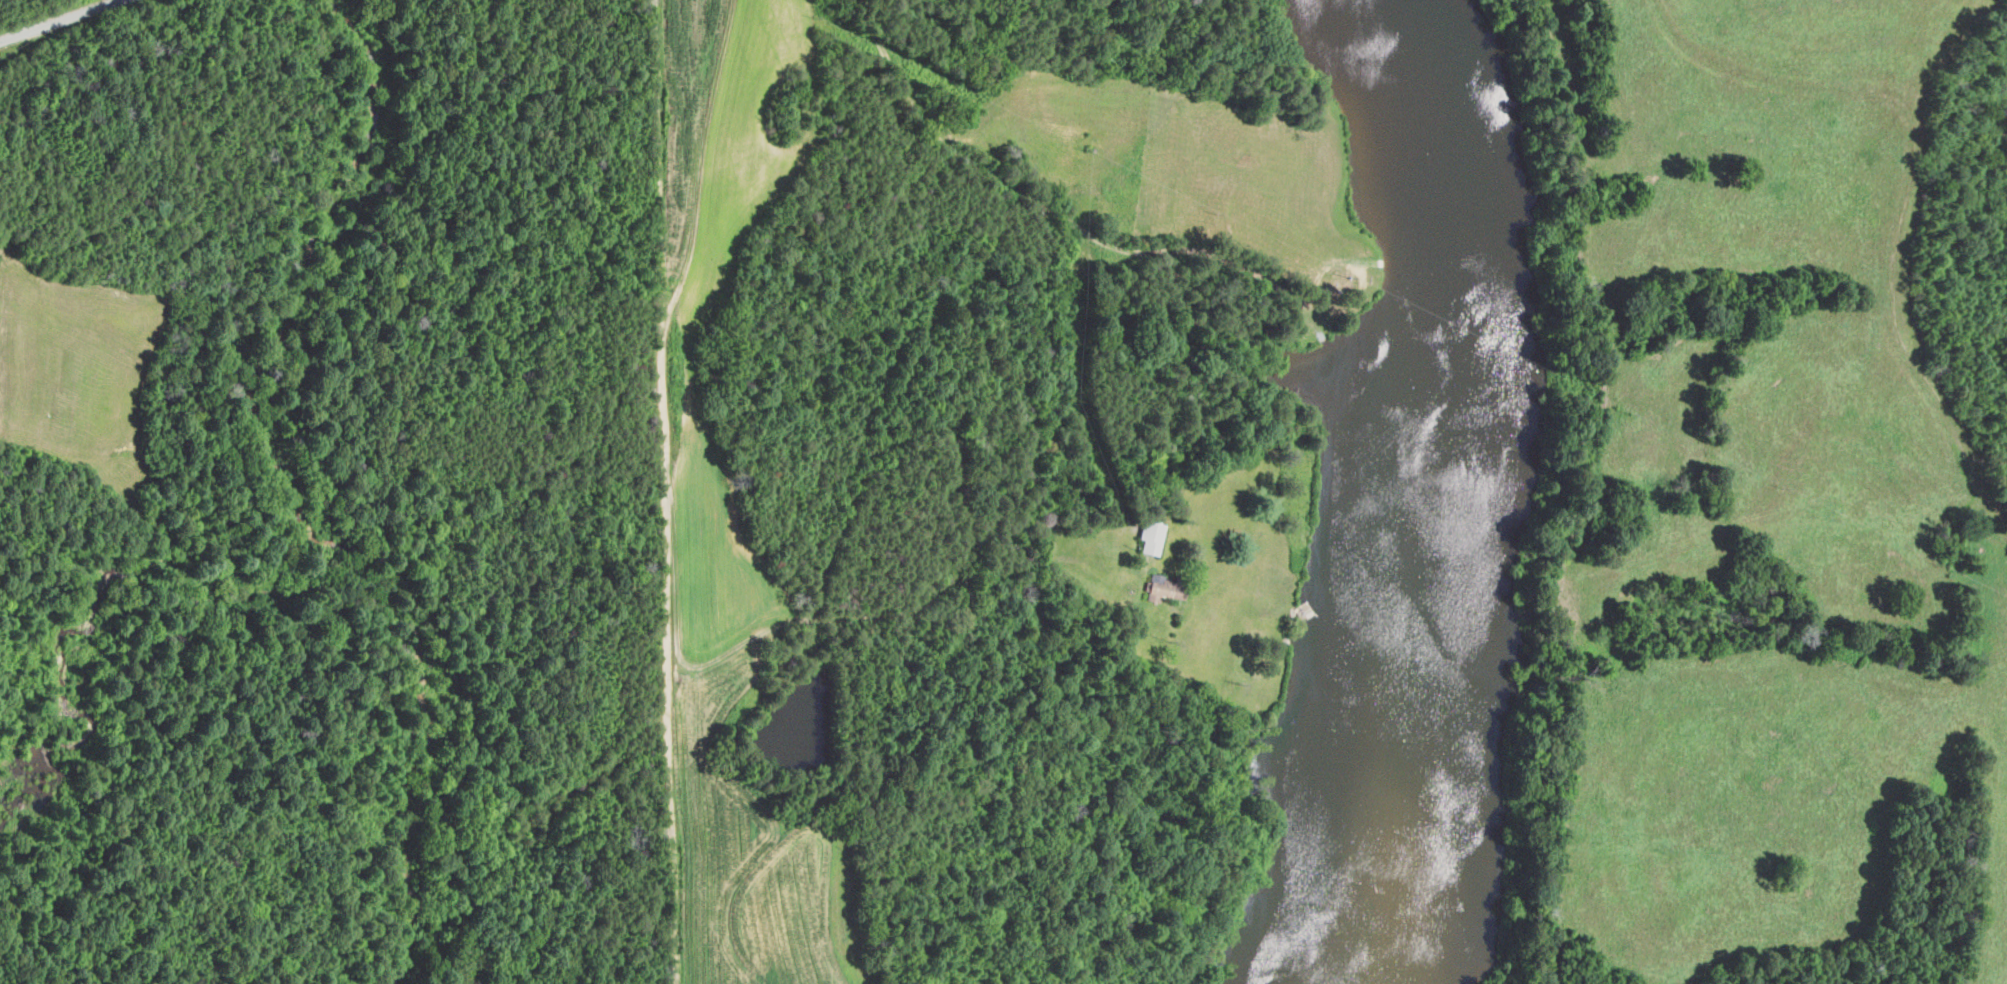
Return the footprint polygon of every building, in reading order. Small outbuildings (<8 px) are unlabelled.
[(1164,524),(1142,518),(1137,538),(1142,539),(1139,551),(1156,555),(1164,524)] [(1144,599),(1157,602),(1159,594),(1177,598),(1181,580),(1150,573),(1144,599)]
